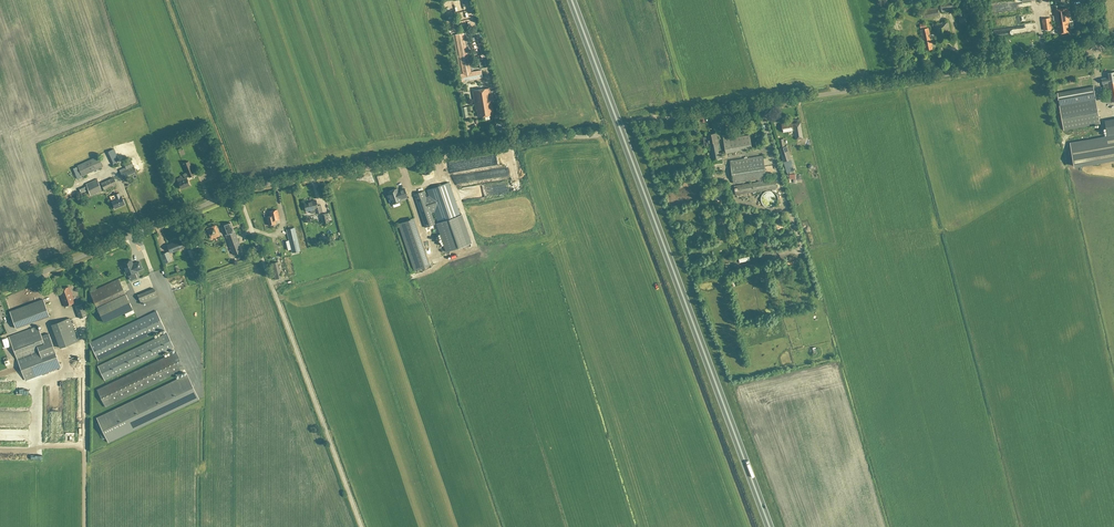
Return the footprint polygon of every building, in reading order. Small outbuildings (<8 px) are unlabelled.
[(940,3),(942,12),(956,9),(954,0),(940,3)] [(1056,29),(1057,29),(1058,34),(1070,32),(1069,21),(1068,8),(1060,9),(1059,1),(1066,0),(1052,0),(1056,29)] [(927,11),(923,12),(924,19),(939,16),(937,5),(926,8),(927,11)] [(1073,7),(1074,17),(1083,16),(1082,6),(1073,7)] [(965,9),(958,10),(959,23),(967,22),(965,9)] [(1045,19),(1044,30),(1052,30),(1052,19),(1045,19)] [(928,28),(921,30),(926,50),(933,49),(930,38),(936,37),(937,43),(952,40),(948,21),(933,24),(935,34),(930,35),(928,28)] [(477,79),(483,78),(481,70),(473,72),(471,72),(468,56),(467,55),(463,34),(463,33),(455,35),(460,56),(460,58),(463,73),(461,74),(462,80),(462,81),(466,81),(472,80),(477,79)] [(1111,73),(1107,73),(1108,78),(1101,79),(1102,84),(1103,84),(1104,88),(1108,88),(1111,102),(1113,102),(1113,72),(1111,73)] [(462,80),(461,74),(459,74),(460,80),(461,84),(467,83),(466,81),(462,81),(462,80)] [(1093,87),(1057,93),(1064,130),(1100,124),(1093,87)] [(476,107),(476,112),(476,113),(478,112),(478,117),(493,114),(492,107),(492,103),(491,97),(490,92),(489,88),(481,89),(473,90),(476,107)] [(1112,121),(1112,117),(1104,118),(1106,134),(1113,133),(1113,120),(1112,121)] [(792,122),(782,124),(783,132),(793,130),(795,130),(796,139),(803,138),(800,123),(792,124),(792,122)] [(708,141),(704,142),(705,146),(709,146),(711,161),(721,159),(717,133),(707,135),(708,141)] [(723,140),(726,153),(752,148),(749,135),(723,140)] [(1113,159),(1113,136),(1070,144),(1074,166),(1113,159)] [(784,162),(790,160),(786,146),(780,148),(784,162)] [(119,161),(116,149),(110,151),(113,163),(119,161)] [(82,176),(90,173),(103,167),(98,156),(77,166),(82,176)] [(763,156),(730,161),(734,183),(766,178),(763,156)] [(212,159),(207,161),(206,166),(210,169),(215,167),(218,168),(219,163),(216,162),(212,159)] [(126,167),(120,170),(123,177),(136,172),(130,160),(124,163),(126,167)] [(181,180),(180,178),(177,179),(181,189),(190,185),(187,178),(194,174),(189,161),(183,164),(187,173),(183,175),(185,178),(181,180)] [(113,178),(101,184),(104,190),(113,186),(113,187),(117,185),(113,178)] [(97,179),(86,184),(91,196),(102,190),(97,179)] [(225,179),(216,183),(218,188),(228,184),(225,179)] [(775,179),(734,186),(736,195),(777,189),(775,179)] [(434,212),(438,223),(437,223),(446,251),(470,243),(461,215),(460,215),(449,183),(426,190),(429,196),(426,197),(424,191),(414,195),(425,227),(435,224),(431,212),(434,212)] [(397,189),(387,192),(392,204),(401,201),(401,199),(407,197),(404,189),(398,191),(397,189)] [(761,197),(761,199),(761,202),(762,204),(764,206),(767,207),(769,208),(772,208),(774,206),(776,204),(777,202),(778,199),(777,197),(776,194),(774,192),(772,191),(769,191),(767,191),(764,192),(762,194),(761,197)] [(111,200),(115,208),(125,204),(121,196),(120,196),(119,193),(115,195),(116,198),(111,200)] [(316,200),(304,203),(306,211),(310,210),(311,213),(315,212),(316,213),(322,212),(321,205),(317,206),(316,200)] [(270,216),(266,217),(268,225),(276,224),(275,220),(279,219),(277,210),(269,212),(270,216)] [(321,215),(323,224),(329,222),(328,216),(327,213),(321,215)] [(398,224),(414,270),(430,265),(425,266),(409,220),(398,224)] [(233,228),(231,223),(223,225),(226,234),(225,235),(232,255),(242,251),(238,241),(237,237),(235,231),(234,231),(233,228)] [(207,228),(208,231),(210,236),(219,233),(216,225),(207,228)] [(295,228),(286,230),(292,253),(300,251),(295,228)] [(170,253),(181,248),(184,247),(181,239),(168,245),(167,245),(170,253)] [(197,250),(195,247),(188,250),(191,257),(196,255),(194,251),(197,250)] [(142,269),(139,262),(133,264),(131,260),(125,263),(122,264),(127,276),(136,272),(136,271),(142,269)] [(103,276),(109,273),(106,266),(100,269),(103,276)] [(90,293),(97,307),(125,293),(118,279),(90,293)] [(59,290),(61,295),(60,295),(64,306),(75,303),(71,291),(70,291),(69,287),(59,290)] [(141,304),(157,297),(154,289),(138,295),(141,304)] [(125,294),(97,307),(104,323),(132,309),(125,294)] [(43,299),(9,312),(15,329),(49,316),(43,299)] [(82,304),(75,306),(80,319),(87,316),(82,304)] [(134,310),(126,313),(128,318),(136,315),(134,310)] [(156,311),(90,343),(98,360),(164,328),(156,311)] [(69,318),(51,324),(60,348),(78,341),(69,318)] [(25,381),(47,372),(61,367),(57,357),(49,333),(41,336),(37,326),(9,337),(23,375),(25,381)] [(98,366),(105,380),(174,347),(167,333),(98,366)] [(176,352),(97,390),(105,407),(184,369),(176,352)] [(109,442),(198,399),(187,375),(97,418),(109,442)]
